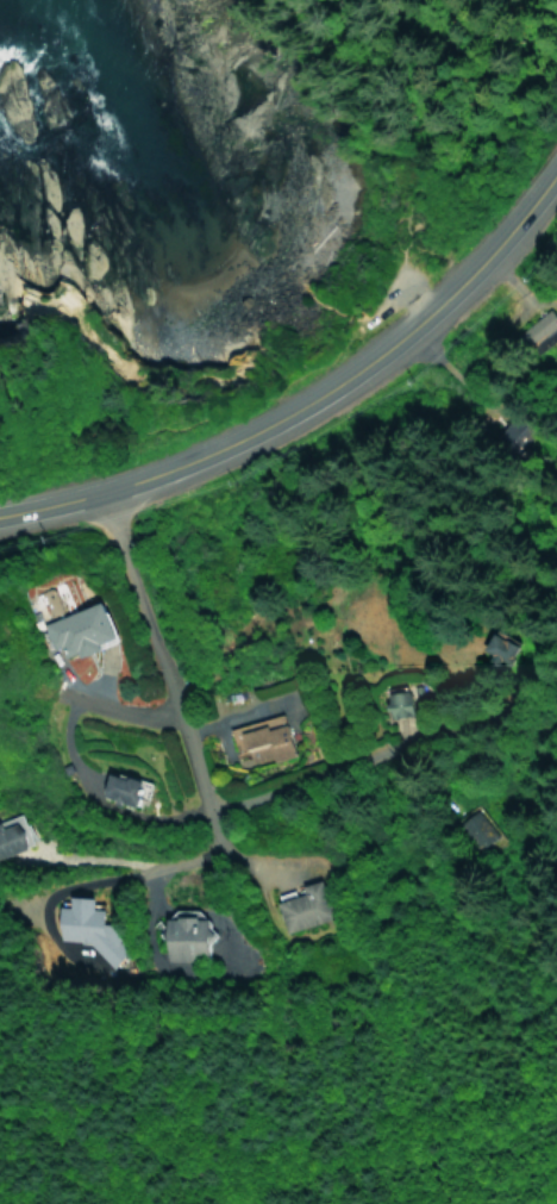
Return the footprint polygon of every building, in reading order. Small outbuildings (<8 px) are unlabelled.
[(58,660),(112,636),(98,600),(43,623),(58,660)] [(472,651),(484,630),(509,644),(497,666),(472,651)] [(389,717),(384,690),(408,686),(412,713),(389,717)] [(240,761),(231,729),(283,713),(293,746),(240,761)] [(99,792),(107,767),(142,778),(134,803),(99,792)] [(455,822),(481,854),(502,836),(475,804),(455,822)] [(29,841),(17,809),(0,815),(0,851),(29,841)] [(270,894),(282,931),(331,915),(319,878),(270,894)] [(61,898),(58,940),(97,943),(96,961),(122,963),(125,925),(109,924),(110,907),(98,907),(99,900),(61,898)] [(164,957),(163,910),(206,909),(207,956),(164,957)]
